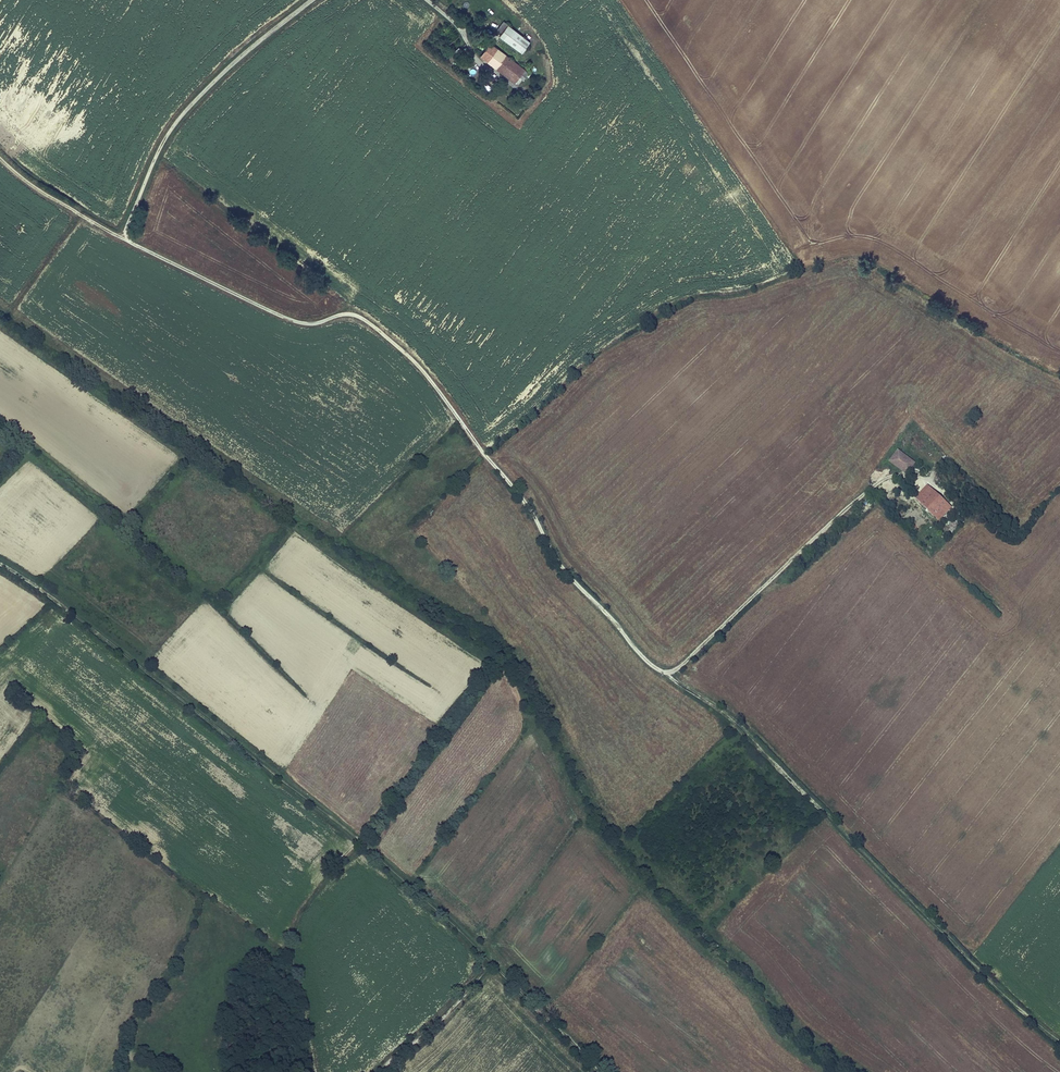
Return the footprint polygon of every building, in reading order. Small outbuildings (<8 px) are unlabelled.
[(502,33),(508,26),(504,22),(497,30),(502,33)] [(523,53),(527,48),(530,44),(531,43),(508,26),(502,33),(500,35),(523,53)] [(459,48),(464,44),(457,38),(449,44),(456,51),(459,48)] [(506,69),(509,71),(506,75),(516,83),(524,74),(527,76),(529,74),(492,44),(482,56),(503,72),(506,69)] [(907,474),(916,462),(898,448),(888,461),(907,474)] [(932,488),(928,484),(919,493),(923,497),(932,488)] [(947,502),(932,488),(923,497),(919,493),(915,497),(939,521),(940,519),(943,522),(949,517),(946,514),(946,513),(941,508),(947,502)] [(952,507),(947,502),(941,508),(946,513),(952,507)]
